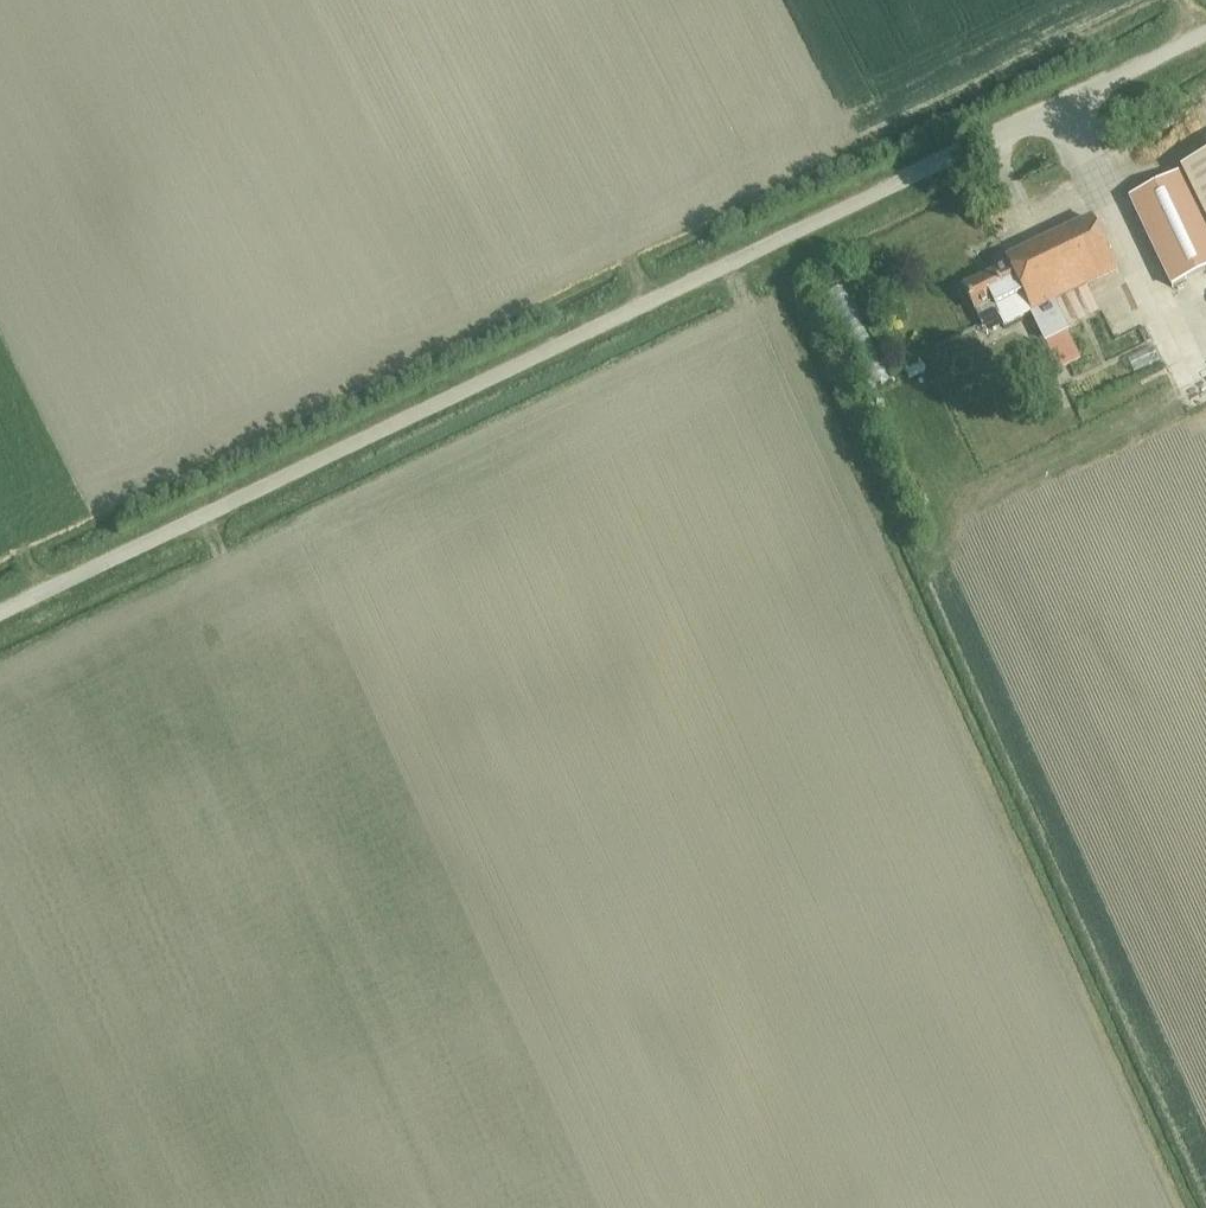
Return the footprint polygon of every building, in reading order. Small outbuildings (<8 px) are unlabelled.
[(1131,201),(1159,260),(1172,287),(1205,270),(1205,164),(1131,201)] [(1010,270),(964,292),(982,328),(1003,318),(1007,326),(1031,315),(1032,314),(1036,323),(1047,346),(1059,371),(1080,360),(1069,336),(1067,333),(1070,332),(1056,303),(1117,274),(1093,223),(1007,264),(1010,270)] [(964,352),(947,360),(952,371),(969,363),(964,352)]
